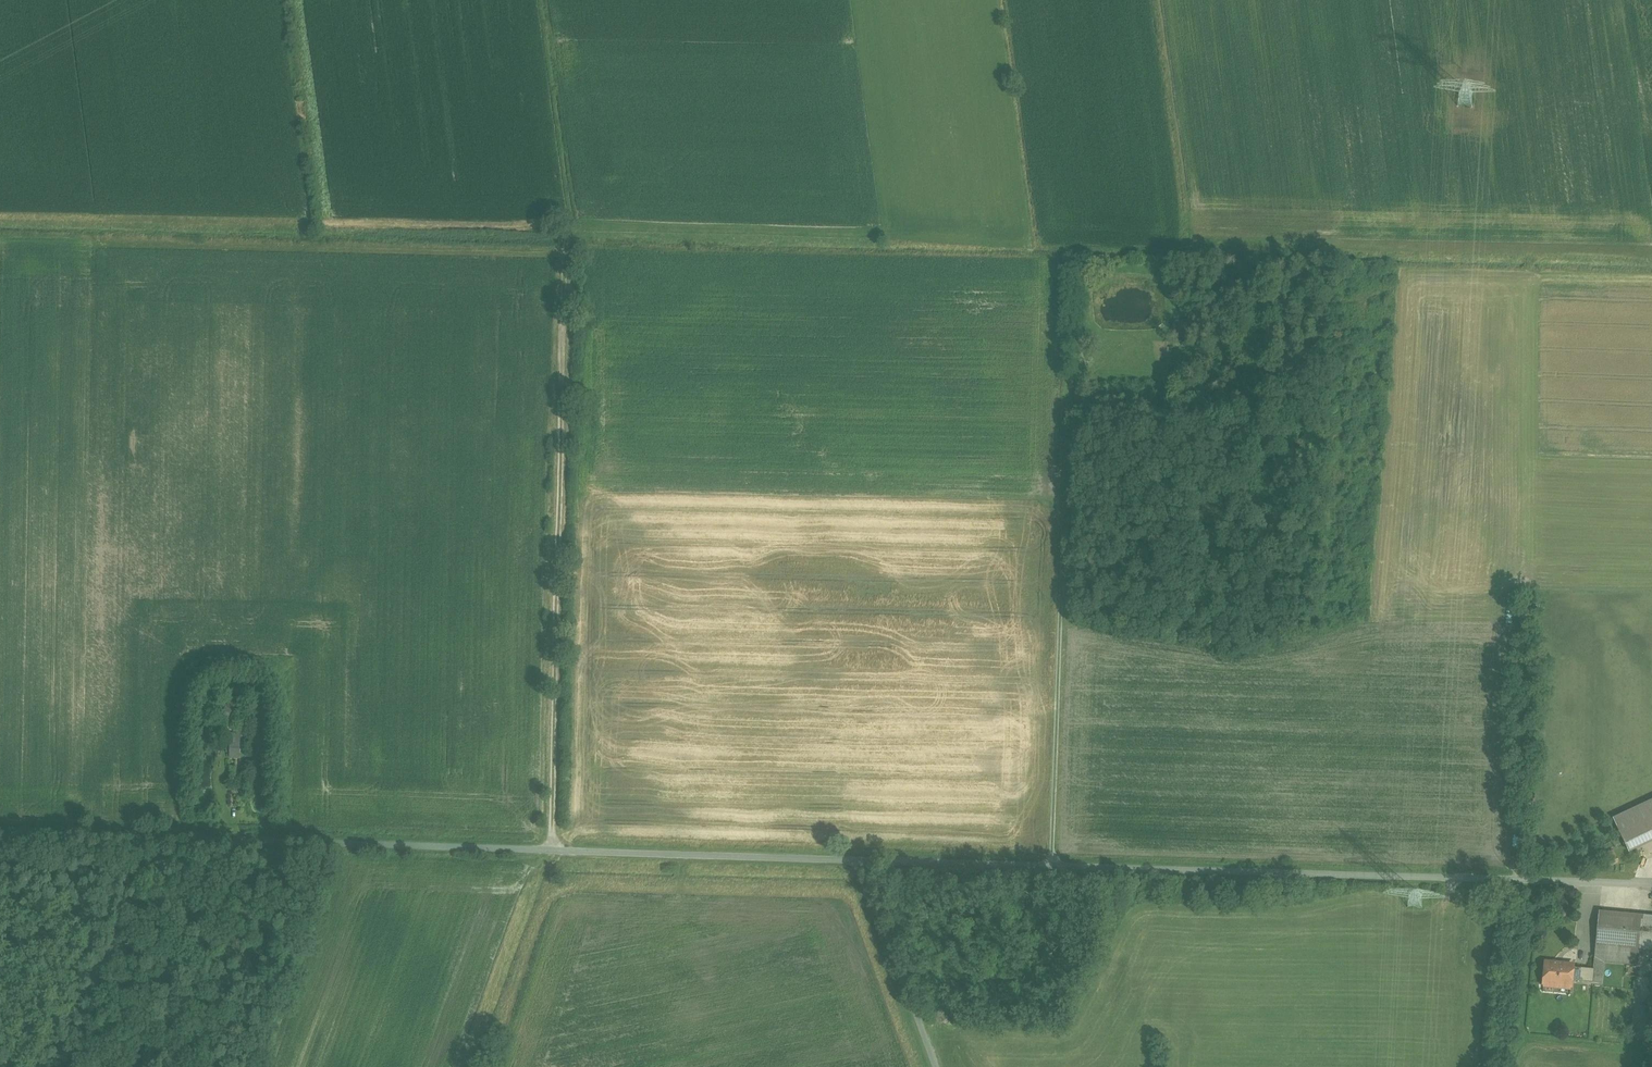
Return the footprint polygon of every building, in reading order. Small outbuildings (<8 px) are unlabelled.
[(227,718),(232,702),(224,700),(220,715),(227,718)] [(241,734),(231,734),(230,758),(240,759),(241,734)] [(1614,819),(1630,852),(1651,842),(1651,801),(1614,819)] [(1600,912),(1596,952),(1638,956),(1639,948),(1651,950),(1651,917),(1600,912)] [(1573,965),(1546,962),(1544,986),(1554,987),(1554,985),(1572,986),(1572,980),(1593,982),(1594,969),(1573,967),(1573,965)]
